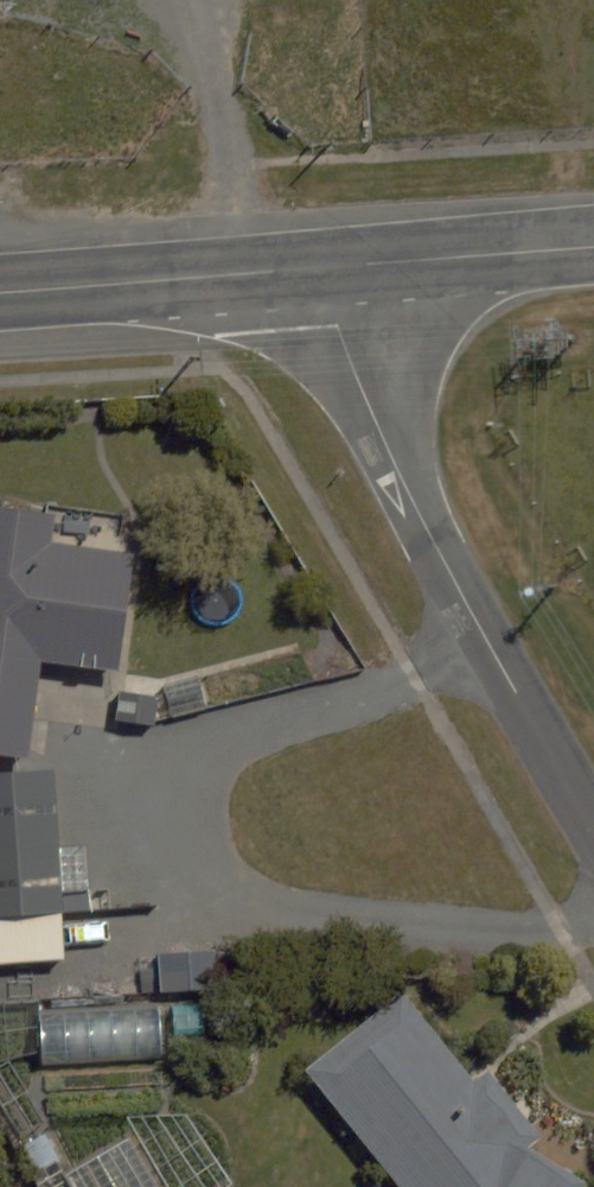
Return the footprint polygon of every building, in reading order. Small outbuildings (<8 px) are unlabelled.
[(0,506),(0,760),(19,763),(32,665),(122,677),(139,554),(37,539),(41,512),(0,506)] [(44,778),(0,783),(0,965),(62,958),(44,778)] [(406,986),(299,1067),(390,1186),(561,1186),(572,1166),(518,1137),(406,986)] [(174,1063),(171,1008),(36,1015),(39,1070),(174,1063)] [(129,1140),(64,1179),(69,1186),(157,1186),(129,1140)]
